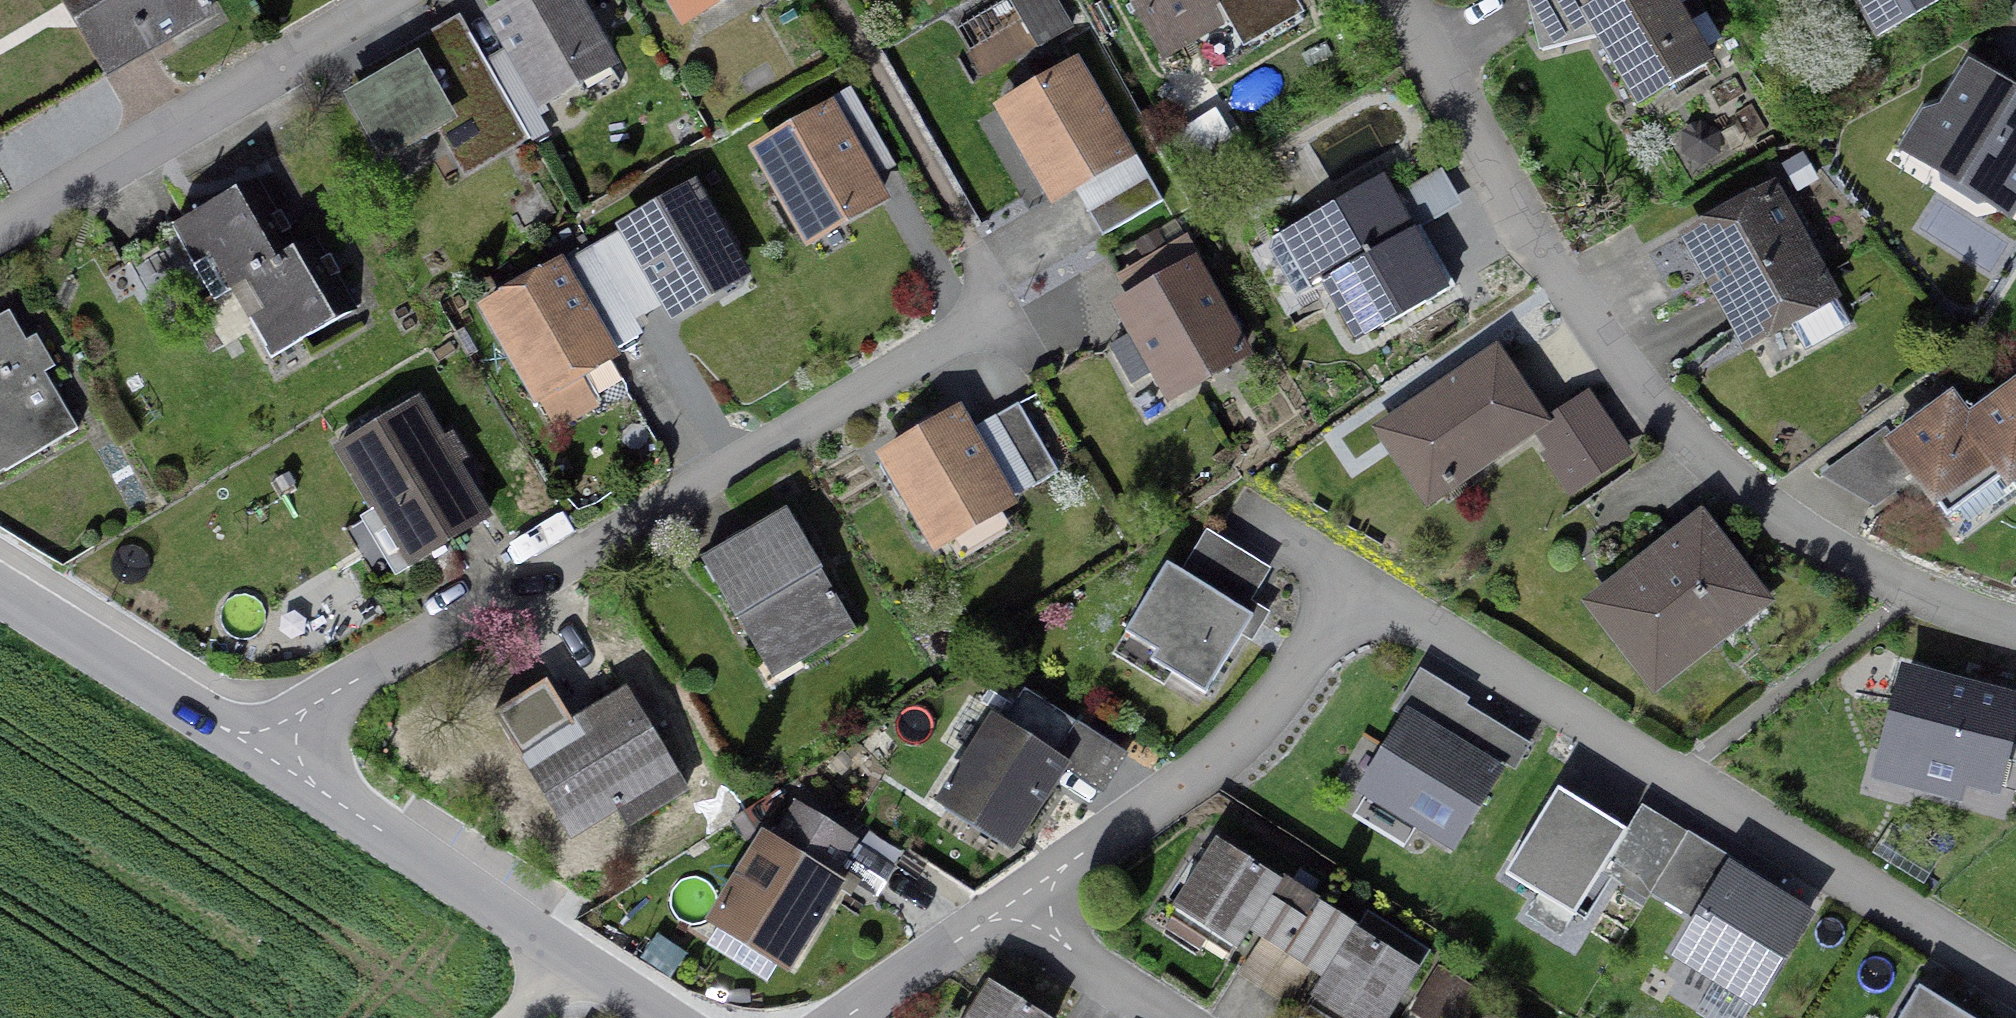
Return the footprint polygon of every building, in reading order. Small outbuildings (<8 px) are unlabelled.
[(207,12),(200,0),(74,0),(112,67),(207,12)] [(599,56),(567,0),(529,0),(492,21),(539,104),(577,82),(571,72),(599,56)] [(682,21),(719,0),(670,0),(682,21)] [(1047,0),(1011,0),(1008,2),(1036,49),(1066,31),(1047,0)] [(1153,41),(1224,0),(1130,0),(1153,41)] [(1248,35),(1296,8),(1291,0),(1228,0),(1248,35)] [(1639,107),(1705,68),(1665,0),(1610,0),(1593,10),(1587,0),(1526,0),(1534,32),(1585,17),(1639,107)] [(1944,0),(1851,0),(1874,40),(1944,0)] [(516,117),(468,35),(355,101),(386,155),(446,120),(463,148),(516,117)] [(1071,72),(1001,113),(1052,199),(1121,159),(1071,72)] [(2007,207),(2015,193),(2015,101),(2008,96),(2001,97),(1971,78),(1948,113),(1927,118),(1932,139),(1922,154),(1939,164),(1942,180),(1977,203),(1993,199),(2007,207)] [(876,202),(826,115),(757,155),(806,242),(876,202)] [(1159,205),(1144,179),(1084,214),(1099,240),(1159,205)] [(1332,281),(1366,339),(1452,290),(1450,287),(1442,292),(1378,181),(1248,256),(1280,312),(1332,281)] [(311,242),(293,252),(279,226),(254,183),(170,232),(143,247),(119,262),(152,318),(202,289),(191,268),(205,260),(223,292),(209,300),(211,303),(242,285),(260,317),(247,325),(268,362),(353,313),(330,274),(311,242)] [(750,282),(693,183),(617,227),(674,326),(750,282)] [(1767,198),(1690,241),(1746,342),(1784,321),(1803,354),(1848,329),(1823,284),(1817,287),(1767,198)] [(1169,398),(1239,358),(1189,270),(1119,310),(1134,336),(1110,350),(1130,386),(1154,372),(1169,398)] [(606,359),(555,272),(486,312),(536,399),(606,359)] [(74,432),(6,315),(0,318),(0,470),(2,474),(74,432)] [(1493,359),(1398,423),(1444,490),(1538,426),(1493,359)] [(1890,445),(1944,520),(2001,478),(2015,498),(2015,387),(1993,404),(1964,425),(1948,403),(1926,419),(1890,445)] [(448,468),(411,407),(336,452),(374,514),(363,521),(395,574),(483,521),(450,467),(448,468)] [(989,422),(1030,491),(1055,476),(1015,407),(989,422)] [(953,419),(884,460),(935,547),(1004,506),(953,419)] [(818,575),(819,574),(784,514),(699,563),(769,680),(851,632),(818,575)] [(1656,568),(1595,615),(1651,687),(1759,603),(1698,526),(1651,562),(1656,568)] [(1132,652),(1209,698),(1277,585),(1200,539),(1132,652)] [(1907,679),(1886,763),(1997,789),(2015,711),(2015,705),(1907,679)] [(1048,766),(1073,727),(1023,695),(998,734),(991,729),(944,802),(1009,843),(1055,770),(1048,766)] [(543,801),(558,793),(582,832),(617,811),(627,828),(683,794),(623,696),(545,743),(529,715),(477,747),(494,774),(504,768),(522,797),(535,789),(543,801)] [(1512,769),(1421,715),(1374,794),(1464,848),(1512,769)] [(1625,834),(1559,795),(1515,872),(1580,910),(1625,834)] [(772,852),(765,848),(719,921),(783,961),(829,887),(821,883),(846,844),(796,813),(772,852)] [(1316,908),(1277,884),(1277,885),(1214,844),(1170,914),(1234,954),(1246,934),(1258,941),(1285,957),(1312,974),(1322,981),(1310,1000),(1313,1002),(1303,1017),(1387,1017),(1427,956),(1365,915),(1353,932),(1316,908)] [(1758,889),(1728,870),(1674,955),(1752,1005),(1807,920),(1758,889)] [(986,986),(966,1017),(1038,1017),(986,986)] [(1921,999),(1909,1017),(1951,1017),(1921,999)]
